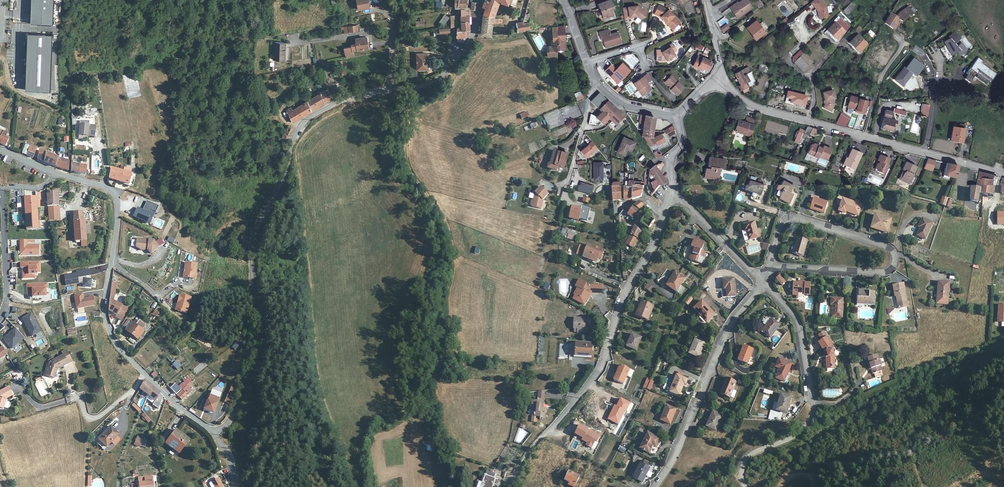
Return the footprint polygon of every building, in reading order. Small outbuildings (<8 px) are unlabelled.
[(54,0),(31,0),(30,23),(53,24),(54,0)] [(358,10),(369,7),(368,0),(356,0),(358,10)] [(481,33),(491,35),(493,22),(502,23),(502,19),(494,18),(500,1),(498,0),(485,0),(483,6),(485,7),(483,14),(481,33)] [(599,9),(601,9),(602,11),(600,12),(602,17),(606,16),(606,17),(612,15),(611,11),(610,8),(612,7),(610,0),(597,5),(599,9)] [(730,8),(736,17),(744,11),(745,13),(752,8),(746,0),(743,0),(738,4),(737,2),(730,8)] [(816,11),(818,10),(818,12),(817,13),(818,19),(826,17),(827,16),(826,7),(820,0),(813,0),(809,3),(816,11)] [(856,4),(853,1),(843,11),(846,14),(856,4)] [(470,15),(476,15),(475,9),(477,9),(478,3),(472,2),(471,8),(461,9),(461,15),(470,15)] [(667,9),(658,5),(654,14),(660,17),(672,30),(680,23),(667,9)] [(624,19),(624,20),(629,19),(629,18),(637,17),(641,20),(645,17),(646,12),(637,6),(622,9),(624,19)] [(888,17),(884,23),(893,29),(898,23),(896,22),(898,19),(902,21),(904,19),(912,14),(908,7),(899,13),(896,17),(891,13),(888,17)] [(449,17),(444,14),(439,21),(443,25),(449,17)] [(470,32),(470,15),(461,15),(461,29),(457,29),(457,37),(461,37),(466,37),(470,32)] [(827,30),(826,31),(835,41),(845,32),(849,27),(839,16),(834,20),(835,22),(827,30)] [(824,27),(827,30),(835,22),(834,20),(833,19),(824,27)] [(517,23),(518,32),(525,31),(524,30),(530,29),(529,22),(524,23),(523,21),(517,23)] [(755,21),(747,27),(753,36),(752,37),(755,40),(764,33),(755,21)] [(357,25),(340,27),(341,30),(345,29),(346,34),(349,33),(349,32),(357,31),(357,25)] [(600,37),(601,37),(603,37),(604,41),(603,41),(605,47),(621,42),(618,32),(611,34),(609,29),(598,33),(600,37)] [(562,31),(554,31),(552,32),(553,40),(551,41),(552,46),(549,47),(550,52),(556,52),(565,51),(565,44),(563,43),(563,40),(564,40),(564,31),(562,31)] [(944,55),(947,60),(952,57),(951,54),(957,51),(960,55),(967,49),(961,42),(958,45),(955,41),(960,37),(955,31),(948,36),(950,38),(939,48),(943,56),(944,55)] [(51,91),(53,34),(27,33),(25,90),(51,91)] [(854,46),(859,51),(867,44),(858,35),(849,43),(852,47),(854,46)] [(535,38),(538,47),(544,45),(540,36),(535,38)] [(345,52),(352,51),(358,50),(368,48),(366,37),(355,38),(356,44),(351,45),(351,47),(344,48),(345,52)] [(285,43),(275,42),(274,58),(284,59),(285,43)] [(664,50),(656,50),(656,61),(667,60),(675,55),(673,52),(677,50),(673,43),(669,46),(670,48),(664,51),(664,50)] [(915,44),(913,47),(920,52),(922,49),(915,44)] [(698,67),(702,69),(707,71),(711,62),(706,59),(710,51),(706,48),(701,58),(700,60),(696,58),(692,66),(697,68),(698,67)] [(919,56),(924,65),(930,62),(925,52),(919,56)] [(417,69),(429,69),(428,55),(428,53),(416,54),(417,69)] [(804,53),(800,57),(808,67),(812,62),(804,53)] [(808,67),(800,57),(794,62),(803,72),(808,67)] [(979,69),(992,79),(996,73),(983,64),(985,62),(978,57),(966,73),(968,74),(964,79),(970,82),(979,69)] [(904,67),(896,76),(904,82),(911,73),(913,74),(914,72),(916,74),(922,66),(912,58),(905,68),(904,67)] [(323,72),(331,70),(330,62),(322,64),(323,72)] [(610,65),(605,71),(617,84),(630,71),(622,63),(615,70),(610,65)] [(742,90),(747,87),(755,83),(748,68),(734,74),(740,86),(738,87),(740,91),(742,90)] [(648,84),(652,80),(648,74),(634,84),(639,90),(642,94),(643,96),(652,90),(648,84)] [(670,76),(664,82),(672,89),(670,90),(676,96),(684,88),(670,76)] [(896,76),(894,80),(901,86),(904,82),(896,76)] [(307,101),(312,110),(322,104),(324,103),(325,102),(327,101),(332,99),(331,96),(328,89),(320,92),(320,93),(312,98),(307,101)] [(832,90),(822,92),(825,102),(822,107),(831,111),(834,104),(833,99),(834,98),(832,90)] [(577,101),(584,98),(583,95),(581,91),(574,94),(577,101)] [(591,102),(602,112),(603,112),(606,114),(613,107),(598,93),(591,102)] [(806,96),(792,93),(790,102),(804,105),(806,96)] [(847,105),(847,106),(856,109),(855,111),(864,113),(867,101),(858,99),(859,98),(850,96),(849,98),(845,97),(843,104),(847,105)] [(292,122),(308,113),(312,110),(307,101),(292,110),(291,107),(287,109),(286,112),(288,113),(290,117),(292,122)] [(927,118),(929,106),(922,105),(920,116),(927,118)] [(609,117),(609,118),(615,124),(623,117),(613,107),(606,114),(609,117)] [(883,121),(881,128),(893,132),(896,121),(889,119),(891,112),(886,110),(884,116),(882,115),(881,120),(883,121)] [(597,116),(591,114),(589,120),(589,122),(589,124),(595,124),(598,120),(603,124),(609,118),(609,117),(606,114),(603,112),(602,112),(597,116)] [(849,119),(840,113),(835,124),(845,127),(849,119)] [(654,118),(640,115),(639,124),(643,125),(642,130),(652,131),(654,118)] [(86,126),(79,125),(78,136),(87,136),(94,137),(95,126),(94,126),(94,118),(86,117),(86,126)] [(734,131),(749,136),(755,119),(747,117),(745,123),(737,120),(734,131)] [(558,128),(558,120),(549,120),(549,128),(558,128)] [(962,142),(964,125),(960,124),(960,128),(952,127),(950,141),(962,142)] [(293,130),(294,127),(292,127),(289,126),(288,126),(285,134),(284,133),(282,138),(287,141),(293,130)] [(815,133),(817,129),(807,126),(805,131),(801,138),(805,139),(808,133),(813,135),(814,132),(815,133)] [(669,128),(664,131),(665,133),(667,138),(673,136),(669,128)] [(799,144),(801,138),(805,131),(800,129),(794,142),(799,144)] [(0,130),(0,144),(5,146),(9,139),(5,137),(7,134),(0,130)] [(652,131),(642,130),(641,136),(641,137),(643,137),(649,147),(654,144),(652,141),(654,140),(656,145),(664,142),(664,140),(661,134),(651,139),(652,131)] [(629,151),(632,143),(622,138),(617,152),(624,155),(627,150),(629,151)] [(598,149),(592,142),(588,145),(580,152),(585,158),(598,149)] [(814,143),(810,145),(807,153),(817,158),(818,156),(826,160),(831,150),(823,146),(822,147),(821,149),(817,147),(818,145),(814,143)] [(37,147),(30,145),(27,155),(33,158),(37,147)] [(851,149),(847,158),(849,159),(846,166),(854,169),(861,153),(851,149)] [(41,160),(44,161),(46,153),(40,151),(38,159),(41,160)] [(549,164),(548,168),(557,170),(558,167),(562,168),(566,154),(555,151),(551,165),(549,164)] [(56,166),(58,158),(46,153),(44,161),(56,166)] [(877,163),(875,168),(878,170),(877,171),(883,173),(885,169),(886,170),(888,165),(887,164),(889,159),(880,155),(877,161),(879,161),(878,164),(877,163)] [(707,169),(705,168),(704,175),(709,175),(708,179),(712,180),(712,178),(718,179),(719,170),(719,168),(723,169),(724,160),(709,157),(707,166),(710,167),(710,169),(707,169)] [(56,166),(68,170),(68,161),(67,161),(58,158),(56,166)] [(656,165),(659,170),(664,167),(661,162),(656,165)] [(902,170),(905,171),(904,173),(903,172),(900,180),(909,184),(913,175),(912,174),(916,166),(906,162),(902,170)] [(79,165),(71,163),(71,171),(78,173),(81,174),(82,165),(79,165)] [(602,163),(593,163),(593,175),(596,175),(596,180),(602,180),(602,163)] [(955,177),(957,166),(946,163),(943,176),(945,177),(946,175),(955,177)] [(665,182),(655,166),(649,170),(649,176),(650,177),(651,176),(652,176),(655,180),(650,183),(655,191),(659,186),(665,182)] [(109,176),(109,178),(120,181),(129,184),(131,174),(132,170),(124,168),(123,172),(111,168),(109,176)] [(981,194),(983,194),(993,195),(996,176),(985,173),(981,173),(980,180),(979,186),(978,189),(978,193),(979,193),(981,194)] [(628,188),(624,188),(624,199),(632,199),(633,187),(633,180),(634,174),(629,174),(628,186),(628,188)] [(644,190),(644,186),(640,185),(640,182),(637,181),(634,181),(633,187),(632,199),(637,198),(640,197),(641,197),(642,196),(642,195),(643,193),(644,190)] [(763,191),(764,186),(749,181),(746,191),(761,196),(763,191)] [(794,187),(782,181),(780,185),(778,190),(784,193),(781,199),(790,204),(794,196),(791,195),(794,187)] [(619,182),(612,183),(613,199),(613,200),(616,200),(624,199),(624,188),(619,188),(619,182)] [(533,200),(532,207),(541,209),(544,200),(543,200),(549,194),(541,187),(535,193),(536,194),(535,195),(536,197),(536,199),(533,200)] [(977,202),(978,199),(979,193),(978,193),(978,189),(971,188),(970,201),(977,202)] [(58,192),(47,193),(47,199),(47,203),(48,207),(58,206),(58,199),(58,192)] [(35,197),(24,197),(26,230),(39,230),(38,221),(37,208),(37,201),(36,197),(35,197)] [(828,203),(814,198),(810,209),(824,213),(828,203)] [(861,205),(843,199),(839,210),(845,213),(846,211),(858,216),(861,205)] [(143,206),(151,211),(151,210),(155,212),(158,207),(146,201),(143,206)] [(628,214),(641,223),(646,215),(639,210),(644,206),(640,202),(634,206),(628,214)] [(133,216),(146,223),(150,215),(149,214),(151,211),(143,206),(142,209),(143,210),(142,211),(137,208),(133,216)] [(582,207),(581,210),(582,210),(579,219),(588,221),(591,209),(582,207)] [(58,208),(49,209),(50,222),(59,221),(58,208)] [(573,208),(570,219),(579,221),(579,219),(582,210),(581,210),(573,208)] [(86,241),(85,227),(85,221),(82,220),(83,216),(82,213),(73,213),(74,222),(74,233),(75,241),(77,241),(81,241),(86,241)] [(877,227),(888,231),(892,219),(876,215),(871,228),(876,230),(877,227)] [(162,229),(165,221),(157,218),(153,226),(162,229)] [(925,239),(933,223),(923,219),(919,227),(921,228),(917,236),(925,239)] [(39,230),(46,229),(46,221),(38,221),(39,230)] [(743,225),(745,231),(746,231),(749,240),(759,237),(754,222),(743,225)] [(988,246),(992,224),(982,223),(979,244),(988,246)] [(635,227),(626,245),(633,248),(641,233),(635,227)] [(148,250),(151,253),(159,247),(153,240),(137,238),(136,247),(140,247),(140,249),(144,250),(146,249),(146,248),(147,248),(147,250),(148,250)] [(803,256),(807,241),(798,238),(793,254),(803,256)] [(27,244),(27,239),(20,239),(20,249),(22,249),(22,254),(39,254),(39,244),(27,244)] [(689,259),(701,264),(705,252),(701,251),(705,243),(695,239),(692,247),(692,248),(694,248),(689,259)] [(759,244),(746,247),(747,254),(760,250),(759,244)] [(596,262),(597,258),(599,254),(602,255),(603,250),(588,245),(583,257),(596,262)] [(32,263),(32,261),(21,262),(21,268),(22,268),(24,268),(24,272),(23,272),(23,279),(29,279),(29,274),(33,274),(41,274),(40,263),(32,263)] [(196,264),(185,262),(183,277),(194,279),(196,264)] [(86,279),(85,277),(89,276),(88,270),(76,272),(76,274),(64,276),(66,286),(78,284),(83,284),(83,287),(90,288),(91,280),(86,279)] [(668,286),(677,291),(685,279),(676,272),(671,280),(672,281),(668,286)] [(777,279),(782,286),(786,283),(780,276),(777,279)] [(736,296),(734,278),(723,280),(724,289),(726,289),(727,297),(736,296)] [(579,279),(575,288),(577,289),(580,290),(577,295),(575,294),(573,298),(584,304),(586,300),(586,299),(587,296),(589,297),(592,293),(599,293),(599,285),(588,285),(586,284),(587,283),(579,279)] [(48,282),(27,283),(28,294),(33,293),(33,296),(46,296),(46,288),(48,288),(48,282)] [(793,293),(793,295),(798,295),(798,293),(804,294),(804,295),(810,295),(811,283),(805,283),(805,282),(799,282),(798,283),(793,283),(793,288),(793,293)] [(938,282),(937,291),(939,291),(938,299),(938,304),(947,304),(948,300),(950,283),(938,282)] [(656,289),(648,283),(646,287),(653,293),(656,289)] [(904,284),(893,285),(895,297),(897,297),(899,308),(908,306),(904,284)] [(874,306),(875,293),(870,293),(860,292),(860,298),(858,298),(857,298),(857,305),(874,306)] [(83,293),(74,294),(77,309),(95,306),(94,298),(84,299),(83,293)] [(191,296),(180,294),(178,302),(179,302),(177,310),(187,312),(191,296)] [(842,317),(843,299),(831,298),(831,305),(833,305),(832,317),(842,317)] [(122,318),(127,309),(113,301),(110,299),(109,309),(108,311),(116,316),(117,315),(122,318)] [(702,301),(694,308),(701,315),(700,316),(707,323),(715,315),(702,301)] [(648,320),(654,307),(642,302),(640,306),(642,306),(638,316),(648,320)] [(31,313),(22,318),(32,336),(40,332),(31,313)] [(780,325),(772,318),(762,331),(770,338),(780,325)] [(574,319),(574,332),(585,332),(585,319),(574,319)] [(137,326),(133,324),(129,320),(124,326),(127,329),(126,330),(137,339),(143,332),(137,326)] [(24,338),(15,328),(12,331),(13,332),(4,339),(12,348),(24,338)] [(782,339),(785,334),(779,330),(776,335),(782,339)] [(12,331),(3,338),(4,339),(13,332),(12,331)] [(632,334),(626,347),(636,350),(641,338),(632,334)] [(826,360),(826,368),(834,368),(834,355),(834,350),(834,349),(826,337),(818,342),(824,352),(826,357),(826,360)] [(705,342),(695,338),(689,353),(699,357),(705,342)] [(142,350),(153,363),(162,354),(156,347),(155,347),(151,343),(142,350)] [(576,343),(575,355),(592,356),(593,344),(576,343)] [(748,364),(753,349),(744,345),(740,356),(738,360),(748,364)] [(46,375),(54,378),(58,369),(60,367),(60,368),(68,364),(68,363),(72,361),(66,349),(61,352),(63,355),(52,361),(53,363),(52,364),(51,366),(48,366),(46,375)] [(879,361),(877,355),(868,358),(870,364),(871,369),(873,374),(874,374),(882,371),(880,366),(879,361)] [(780,369),(776,378),(785,382),(792,364),(779,359),(776,367),(780,369)] [(614,380),(623,384),(627,376),(630,370),(620,366),(614,380)] [(677,375),(676,375),(669,392),(679,396),(684,385),(685,385),(687,379),(682,377),(677,375)] [(44,383),(48,381),(46,378),(35,385),(43,397),(50,392),(44,383)] [(720,394),(730,398),(730,397),(733,390),(736,382),(726,378),(720,394)] [(153,387),(145,380),(140,389),(148,395),(153,387)] [(186,381),(173,392),(176,395),(188,383),(186,381)] [(190,383),(189,384),(177,396),(182,400),(192,391),(189,388),(192,385),(190,383)] [(8,387),(0,391),(0,407),(4,408),(6,401),(5,401),(5,399),(12,396),(8,387)] [(160,393),(153,387),(148,395),(154,400),(155,401),(160,393)] [(212,390),(210,395),(219,399),(221,394),(212,390)] [(230,400),(235,392),(231,390),(226,398),(230,400)] [(779,402),(775,401),(773,409),(787,412),(791,396),(781,394),(779,402)] [(152,403),(154,400),(148,395),(146,397),(146,399),(152,403)] [(210,395),(204,409),(213,413),(219,399),(210,395)] [(618,397),(608,420),(619,425),(630,402),(618,397)] [(544,400),(538,399),(538,401),(532,400),(532,405),(535,405),(537,405),(536,413),(535,412),(534,415),(532,415),(531,422),(537,422),(538,417),(540,417),(541,418),(544,418),(545,413),(546,414),(547,409),(541,408),(542,404),(543,404),(544,400)] [(133,403),(130,407),(138,412),(141,409),(133,403)] [(666,406),(660,420),(670,424),(676,410),(666,406)] [(144,412),(141,415),(147,423),(151,421),(144,412)] [(713,429),(716,431),(719,423),(722,416),(713,412),(706,426),(708,427),(713,429)] [(585,445),(592,448),(595,440),(598,441),(601,434),(579,424),(573,435),(587,441),(585,445)] [(106,447),(119,435),(111,427),(99,440),(106,447)] [(176,430),(168,439),(176,445),(175,447),(173,449),(179,454),(190,440),(176,430)] [(649,453),(653,446),(654,444),(657,445),(660,440),(647,433),(640,449),(649,453)] [(176,445),(168,439),(167,441),(175,447),(176,445)] [(99,440),(96,442),(104,449),(106,447),(99,440)] [(640,464),(633,477),(642,482),(650,468),(640,464)] [(496,474),(487,471),(483,482),(478,481),(475,486),(493,486),(495,480),(496,478),(495,478),(496,474)] [(565,481),(569,483),(571,483),(570,486),(572,486),(575,486),(579,477),(569,472),(565,481)] [(145,478),(139,479),(139,486),(153,486),(154,486),(154,481),(153,482),(152,478),(145,478)] [(218,478),(212,482),(215,486),(222,486),(218,478)]
